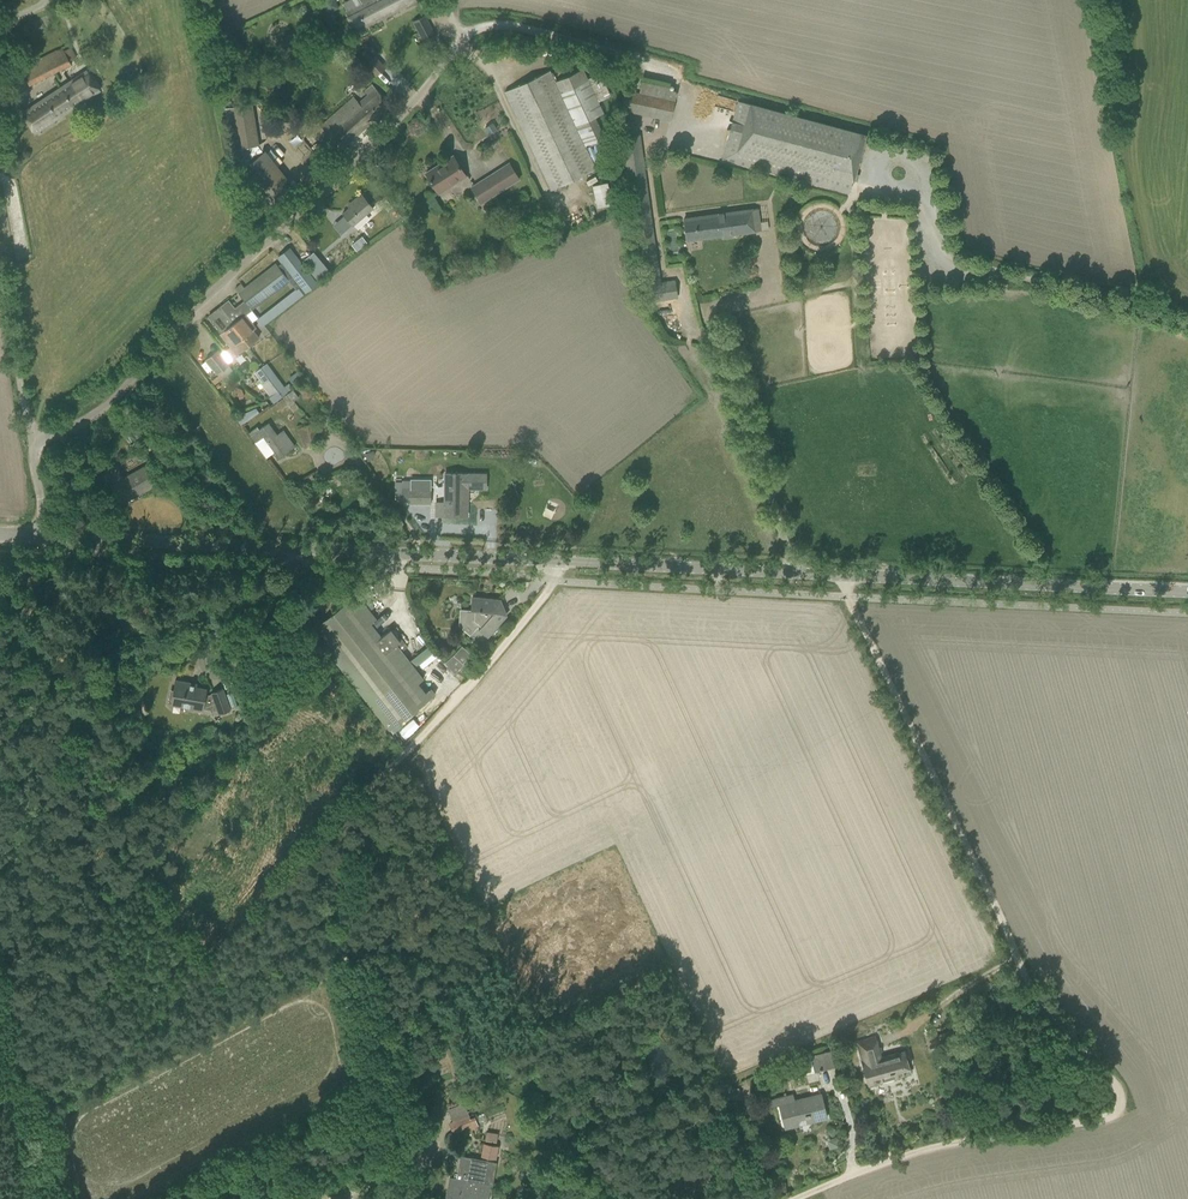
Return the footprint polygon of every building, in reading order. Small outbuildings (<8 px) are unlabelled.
[(345,14),(356,32),(417,0),(361,0),(364,4),(345,14)] [(419,31),(424,41),(434,36),(429,26),(419,31)] [(56,52),(57,52),(21,68),(29,86),(73,66),(69,59),(75,57),(71,47),(64,50),(63,49),(56,52)] [(385,67),(374,56),(365,64),(376,76),(385,67)] [(99,63),(105,75),(114,70),(108,59),(99,63)] [(598,103),(611,97),(600,73),(587,78),(583,69),(554,82),(549,71),(505,91),(550,190),(595,170),(584,148),(604,139),(594,117),(603,113),(598,103)] [(87,70),(22,113),(35,133),(100,90),(87,70)] [(320,125),(333,140),(340,149),(389,106),(372,86),(366,90),(370,94),(361,102),(355,96),(320,125)] [(670,122),(674,101),(625,90),(619,113),(626,115),(627,112),(670,122)] [(722,159),(848,193),(851,182),(853,182),(866,136),(738,102),(722,159)] [(235,173),(234,174),(266,214),(290,194),(291,196),(294,194),(293,192),(295,191),(263,151),(262,152),(257,145),(251,104),(225,107),(232,149),(235,173)] [(620,137),(622,147),(615,148),(620,187),(627,186),(644,303),(677,299),(674,279),(661,281),(640,134),(635,135),(633,122),(620,124),(622,136),(620,137)] [(485,128),(489,134),(496,129),(492,124),(485,128)] [(697,150),(721,155),(723,149),(698,144),(697,150)] [(312,153),(316,157),(324,165),(332,157),(320,145),(312,153)] [(454,158),(437,169),(436,167),(426,173),(438,193),(466,176),(454,158)] [(470,187),(481,204),(520,179),(509,161),(470,187)] [(592,186),(597,208),(612,204),(607,182),(592,186)] [(342,213),(350,222),(353,225),(373,208),(361,194),(352,202),(353,204),(342,213)] [(761,231),(758,209),(684,219),(687,240),(761,231)] [(488,239),(509,245),(513,232),(492,226),(488,239)] [(299,285),(256,319),(262,326),(305,292),(318,283),(290,248),(278,257),(299,285)] [(303,260),(311,270),(319,279),(329,271),(313,252),(303,260)] [(241,284),(235,289),(251,309),(289,281),(276,264),(244,287),(241,284)] [(231,348),(233,346),(235,344),(241,352),(258,338),(252,330),(255,328),(244,314),(241,316),(228,300),(208,316),(222,333),(220,334),(231,348)] [(206,359),(217,373),(228,365),(217,350),(206,359)] [(274,394),(277,399),(282,396),(283,397),(293,390),(292,390),(288,393),(266,363),(254,373),(271,396),(274,394)] [(293,385),(303,378),(298,371),(288,378),(293,385)] [(293,390),(283,397),(289,404),(298,397),(293,390)] [(244,414),(236,418),(241,425),(248,420),(244,414)] [(319,444),(315,432),(312,422),(297,426),(304,448),(319,444)] [(263,436),(279,458),(294,446),(283,430),(277,435),(268,423),(255,432),(260,438),(263,436)] [(374,449),(366,451),(367,459),(372,459),(375,454),(374,449)] [(111,485),(121,503),(155,484),(145,466),(124,478),(116,465),(106,471),(113,484),(111,485)] [(436,503),(436,513),(444,513),(444,516),(467,516),(467,503),(463,503),(463,488),(467,488),(485,488),(486,476),(486,474),(445,474),(445,503),(436,503)] [(430,489),(410,489),(410,503),(430,503),(430,489)] [(310,491),(300,499),(307,508),(317,500),(314,496),(310,491)] [(311,630),(319,640),(392,731),(437,695),(432,689),(427,694),(419,684),(425,680),(410,661),(415,657),(414,656),(418,652),(416,650),(407,657),(402,651),(408,646),(400,637),(399,639),(391,629),(381,637),(370,623),(376,619),(356,594),(311,630)] [(477,627),(478,628),(487,636),(506,615),(500,600),(472,597),(471,611),(460,610),(458,625),(468,621),(476,628),(477,627)] [(462,664),(470,654),(461,646),(453,656),(444,663),(454,674),(463,665),(462,664)] [(189,707),(202,710),(202,708),(209,709),(216,707),(219,714),(229,709),(222,691),(211,693),(212,694),(208,696),(206,695),(205,689),(189,686),(189,684),(175,681),(173,691),(170,690),(169,698),(171,699),(171,702),(189,704),(189,707)] [(857,1041),(863,1062),(870,1085),(894,1078),(904,1075),(903,1069),(909,1067),(905,1050),(881,1057),(875,1036),(857,1041)] [(801,1058),(805,1074),(833,1067),(830,1051),(801,1058)] [(766,1099),(768,1107),(779,1104),(785,1128),(819,1118),(820,1119),(827,1117),(820,1094),(794,1100),(792,1093),(766,1099)] [(478,1127),(475,1120),(471,1122),(469,1116),(450,1123),(454,1132),(469,1126),(471,1130),(478,1127)] [(575,1133),(576,1138),(589,1133),(587,1129),(575,1133)] [(487,1132),(486,1140),(496,1142),(497,1133),(487,1132)] [(482,1156),(494,1158),(496,1145),(484,1143),(482,1156)] [(468,1196),(479,1198),(479,1196),(488,1198),(490,1187),(481,1186),(485,1161),(461,1156),(459,1165),(466,1166),(463,1182),(449,1179),(447,1190),(448,1190),(446,1198),(467,1198),(468,1196)]
